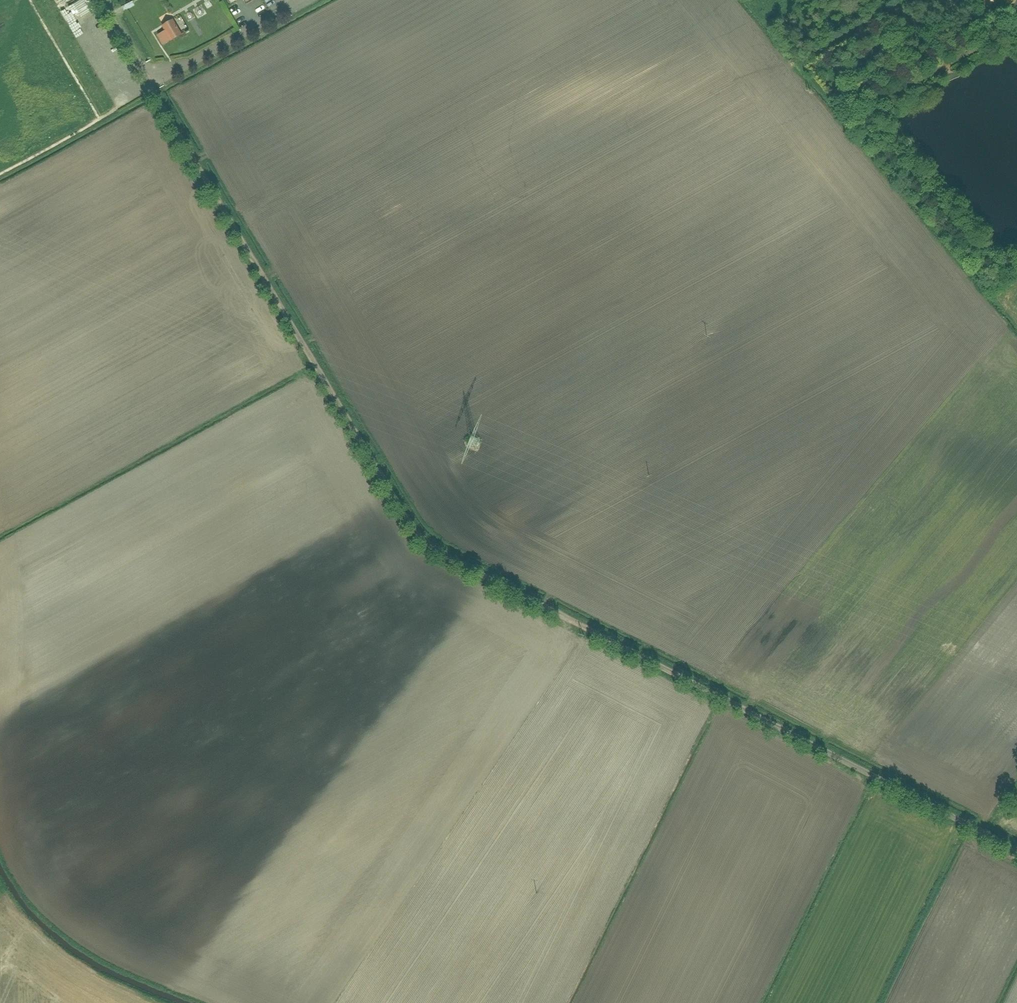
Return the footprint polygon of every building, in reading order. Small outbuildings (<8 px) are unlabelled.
[(77,16),(92,9),(88,0),(78,0),(71,3),(77,16)] [(182,36),(173,19),(155,29),(164,46),(182,36)]
